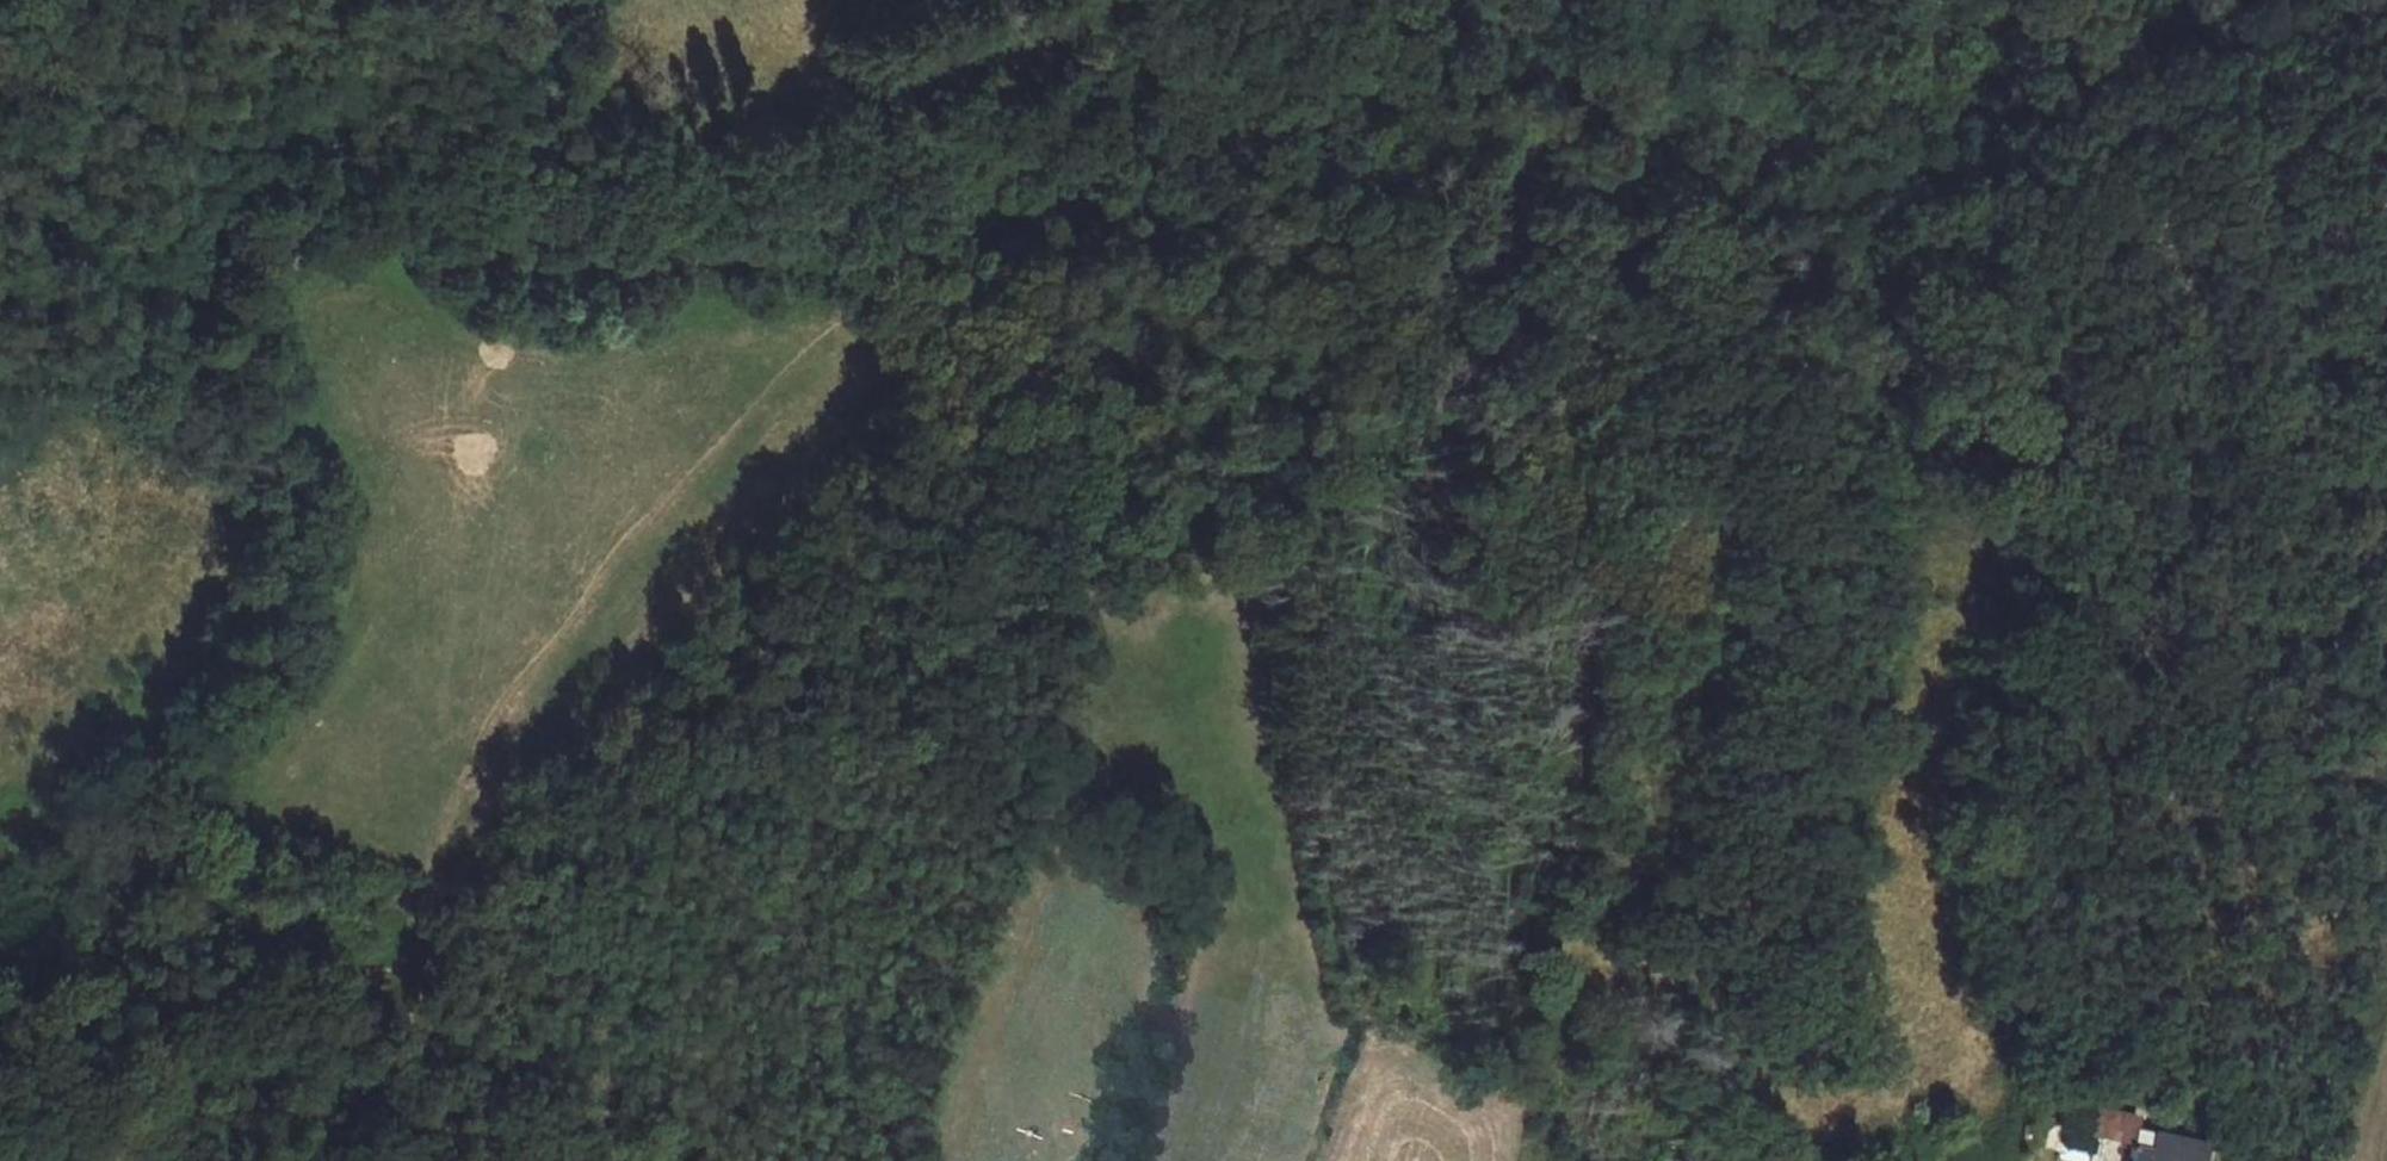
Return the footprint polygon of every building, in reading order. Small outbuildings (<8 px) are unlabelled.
[(2093,1108),(2061,1102),(2056,1124),(2089,1129),(2090,1121),(2092,1112),(2093,1108)] [(2120,1118),(2092,1112),(2090,1121),(2113,1125),(2118,1126),(2120,1118)] [(2118,1126),(2113,1125),(2109,1143),(2128,1147),(2131,1129),(2118,1126)] [(2128,1147),(2124,1160),(2234,1160),(2203,1144),(2201,1143),(2131,1129),(2128,1147)]
